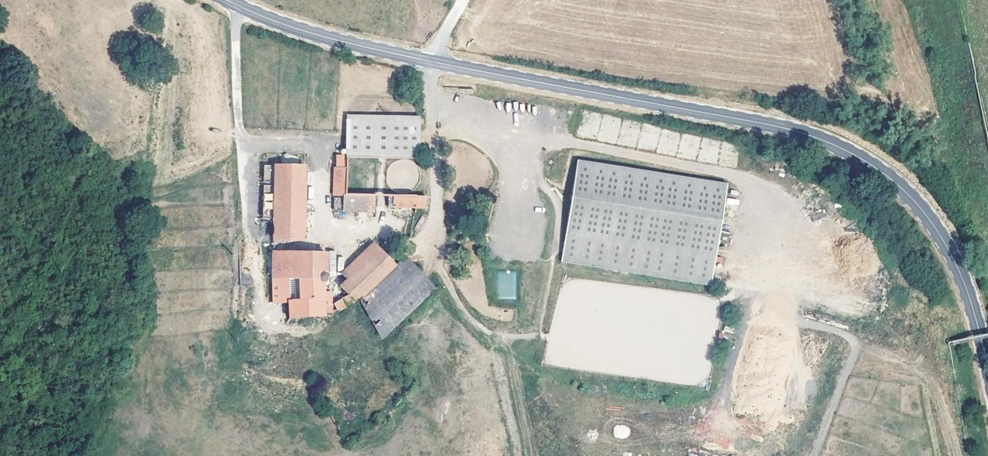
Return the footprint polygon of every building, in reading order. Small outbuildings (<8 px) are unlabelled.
[(527,108),(524,116),(548,122),(550,115),(527,108)] [(419,116),(346,114),(345,154),(420,155),(419,116)] [(345,194),(345,154),(335,154),(335,167),(333,167),(334,194),(343,194),(345,194)] [(726,183),(579,159),(562,259),(711,282),(726,183)] [(264,212),(273,212),(273,164),(263,164),(264,212)] [(305,165),(274,164),(274,238),(304,239),(305,165)] [(345,194),(343,194),(342,211),(373,212),(374,195),(345,194)] [(425,196),(392,195),(392,208),(425,209),(425,196)] [(343,270),(349,278),(380,249),(374,241),(343,270)] [(355,299),(380,338),(432,291),(435,288),(396,248),(387,256),(393,264),(355,299)] [(380,249),(349,278),(341,286),(350,296),(353,300),(355,299),(393,264),(387,256),(380,249)] [(331,293),(323,293),(323,281),(326,281),(327,252),(273,251),(274,318),(290,317),(323,314),(323,311),(331,310),(332,310),(331,293)] [(496,271),(497,299),(516,299),(516,271),(496,271)] [(334,304),(336,308),(353,300),(350,296),(334,304)] [(594,368),(594,373),(628,373),(627,353),(611,353),(611,368),(594,368)] [(614,426),(615,438),(629,437),(628,425),(614,426)]
